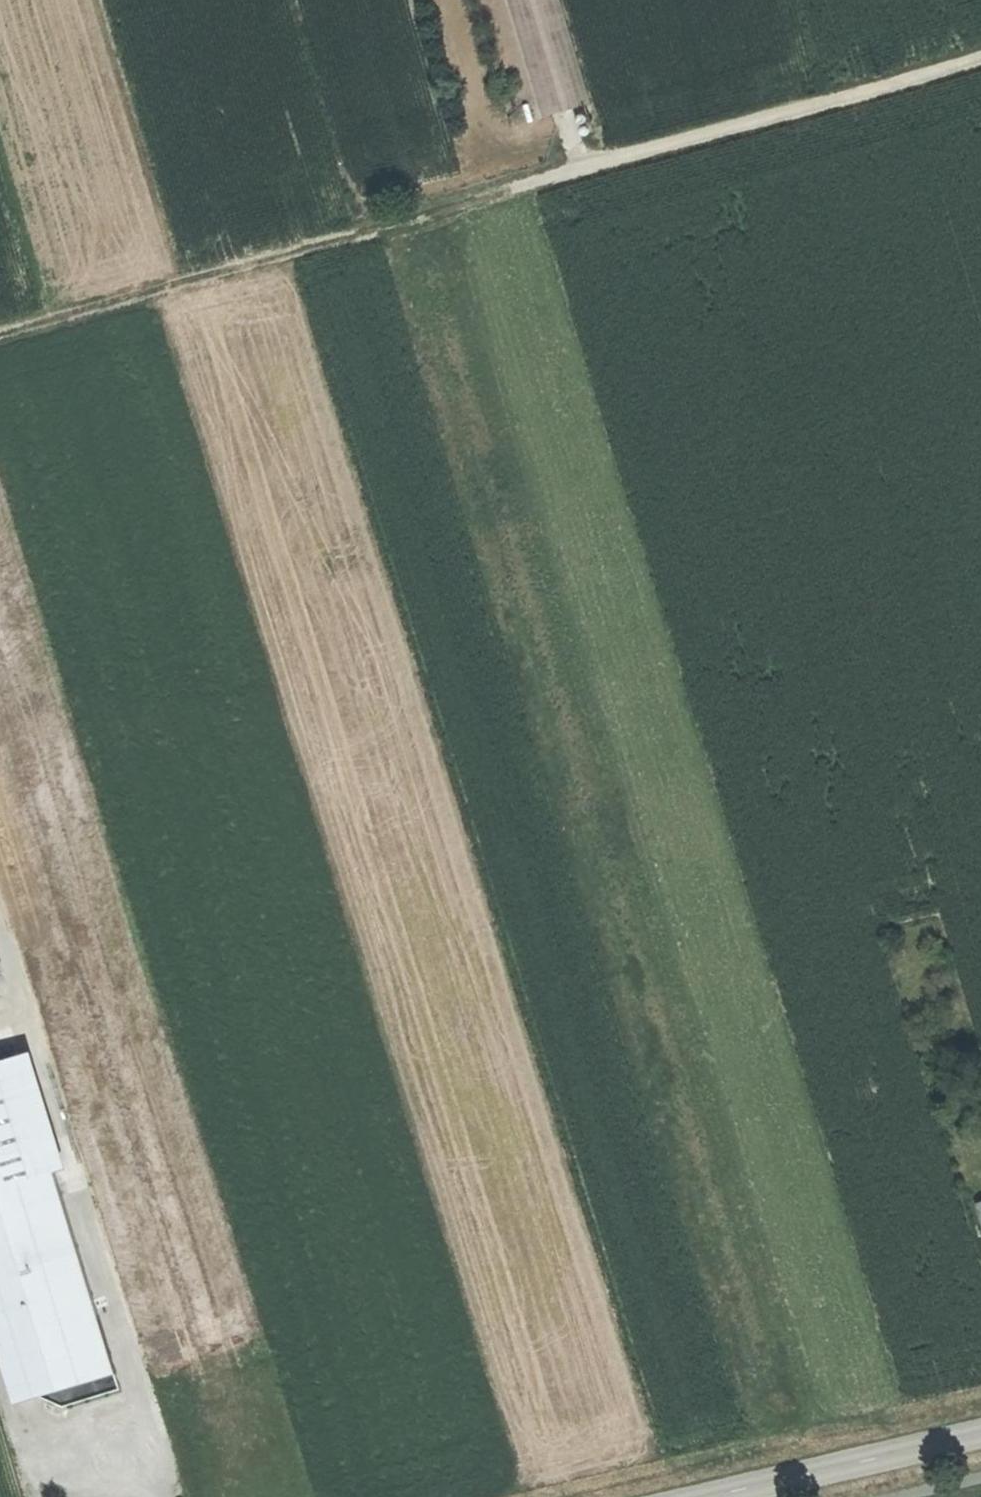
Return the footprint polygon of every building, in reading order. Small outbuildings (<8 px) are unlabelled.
[(546,117),(590,104),(559,0),(510,0),(546,117)] [(30,1147),(4,1061),(0,1063),(0,1156),(30,1147)] [(120,1388),(53,1171),(39,1175),(30,1147),(0,1156),(0,1351),(15,1402),(39,1394),(63,1406),(120,1388)]
